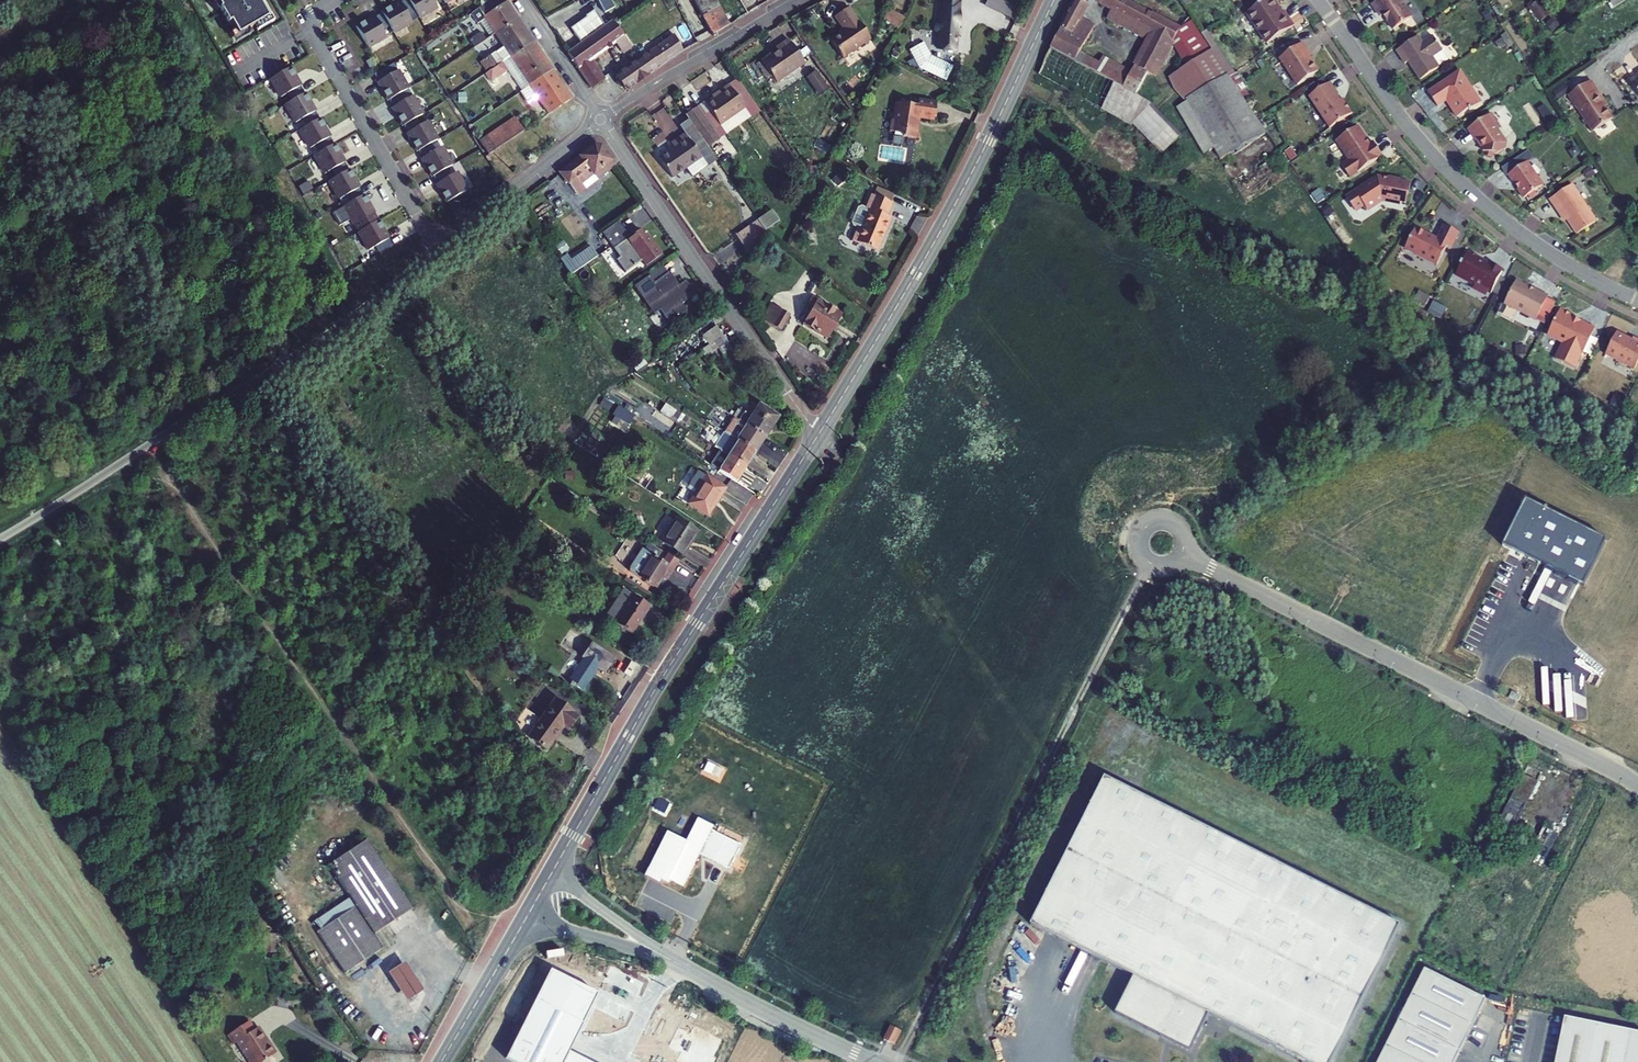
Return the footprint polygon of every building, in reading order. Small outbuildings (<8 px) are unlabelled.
[(216,2),(218,0),(222,7),(219,8),(228,23),(231,22),(238,35),(255,25),(268,17),(261,5),(263,3),(261,0),(215,0),(216,2)] [(407,15),(415,11),(408,0),(404,0),(400,2),(407,15)] [(419,18),(437,7),(433,1),(434,0),(408,0),(415,11),(419,18)] [(470,13),(477,24),(479,22),(485,19),(495,34),(495,33),(518,18),(505,0),(490,0),(470,13)] [(715,0),(692,0),(702,18),(720,8),(715,0)] [(955,50),(958,3),(957,2),(957,0),(942,0),(942,1),(941,1),(939,25),(936,24),(935,31),(939,31),(938,49),(955,50)] [(984,6),(1012,20),(1018,7),(1003,0),(987,0),(984,6)] [(1080,19),(1088,5),(1078,0),(1076,0),(1060,29),(1061,29),(1050,49),(1051,49),(1075,62),(1094,26),(1080,19)] [(1186,101),(1176,107),(1204,154),(1215,147),(1222,159),(1266,132),(1259,121),(1230,77),(1202,34),(1190,17),(1190,16),(1180,30),(1125,0),(1097,0),(1096,1),(1112,9),(1107,18),(1120,25),(1119,26),(1127,30),(1128,28),(1149,40),(1139,58),(1159,69),(1173,43),(1186,67),(1168,80),(1175,89),(1186,101)] [(1247,13),(1267,43),(1294,25),(1284,10),(1282,12),(1274,0),(1266,0),(1247,13)] [(1404,0),(1379,0),(1372,4),(1381,17),(1384,15),(1394,30),(1412,18),(1403,5),(1404,0)] [(1552,13),(1542,0),(1540,0),(1531,7),(1542,21),(1552,13)] [(1613,8),(1625,0),(1610,0),(1608,1),(1613,8)] [(382,13),(393,33),(419,18),(415,11),(407,15),(400,2),(390,8),(389,7),(381,12),(382,13)] [(570,28),(581,43),(604,26),(594,8),(584,16),(585,17),(570,28)] [(729,25),(720,8),(702,18),(711,35),(729,25)] [(870,40),(848,8),(834,17),(844,30),(829,40),(842,59),(870,40)] [(425,18),(428,23),(442,14),(439,9),(425,18)] [(889,9),(885,19),(900,25),(904,15),(889,9)] [(356,26),(368,47),(393,33),(382,13),(375,17),(364,23),(363,22),(356,26)] [(255,25),(258,30),(274,21),(271,16),(268,17),(255,25)] [(504,46),(496,52),(503,62),(533,42),(518,18),(495,33),(504,46)] [(479,22),(489,37),(495,34),(485,19),(479,22)] [(567,53),(591,88),(603,79),(590,61),(624,37),(612,20),(604,26),(581,43),(567,53)] [(474,48),(486,40),(481,32),(469,41),(474,48)] [(623,87),(626,90),(682,51),(674,35),(615,75),(617,78),(617,81),(621,86),(623,87)] [(1450,60),(1434,36),(1423,43),(1419,36),(1397,51),(1406,64),(1410,61),(1413,64),(1411,65),(1421,80),(1440,68),(1439,67),(1450,60)] [(776,83),(805,63),(788,40),(776,48),(778,51),(773,55),(772,54),(761,62),(771,75),(776,83)] [(510,70),(523,90),(552,70),(533,42),(503,62),(498,66),(488,73),(486,74),(491,82),(510,70)] [(925,43),(911,50),(920,67),(947,80),(954,67),(931,55),(925,43)] [(1302,43),(1279,58),(1297,85),(1318,71),(1309,57),(1310,55),(1302,43)] [(1134,124),(1162,154),(1182,135),(1152,104),(1167,90),(1156,78),(1146,72),(1135,66),(1123,88),(1075,62),(1051,49),(1039,75),(1132,125),(1134,124)] [(498,66),(503,62),(496,52),(491,55),(498,66)] [(481,62),(488,73),(498,66),(491,55),(481,62)] [(1159,69),(1139,58),(1135,66),(1146,72),(1155,77),(1159,69)] [(371,59),(366,62),(371,71),(375,69),(376,68),(371,59)] [(767,78),(771,75),(761,62),(761,61),(757,64),(767,78)] [(291,67),(270,79),(281,98),(287,94),(291,101),(304,93),(300,86),(294,76),(295,75),(291,67)] [(402,93),(408,89),(397,71),(391,74),(387,67),(374,75),(378,82),(384,92),(383,93),(387,101),(388,100),(402,93)] [(527,102),(536,96),(549,114),(572,99),(552,70),(523,90),(520,92),(527,102)] [(820,94),(829,88),(819,70),(809,75),(820,94)] [(1481,103),(1460,71),(1428,92),(1437,107),(1446,101),(1457,117),(1469,110),(1469,111),(1481,103)] [(1630,80),(1637,93),(1637,75),(1630,80)] [(1316,92),(1327,84),(1323,78),(1312,85),(1316,92)] [(737,79),(728,85),(744,108),(750,118),(760,111),(737,79)] [(1591,81),(1569,96),(1593,132),(1613,118),(1598,96),(1600,95),(1591,81)] [(1312,95),(1309,97),(1330,128),(1352,113),(1343,99),(1340,101),(1329,83),(1327,84),(1316,92),(1312,95)] [(719,125),(744,108),(728,85),(715,94),(716,96),(704,104),(719,125)] [(1312,95),(1316,92),(1312,85),(1310,87),(1308,88),(1312,95)] [(291,101),(285,105),(295,123),(302,119),(306,126),(319,119),(315,112),(309,101),(310,100),(306,93),(304,93),(291,101)] [(416,118),(423,115),(412,96),(406,100),(402,93),(388,100),(392,107),(398,118),(397,119),(402,127),(403,126),(416,118)] [(933,120),(936,103),(917,100),(917,106),(895,103),(894,112),(896,112),(895,121),(891,120),(890,132),(894,133),(894,136),(916,139),(919,123),(917,123),(918,116),(920,116),(922,119),(933,120)] [(719,140),(696,107),(685,115),(688,120),(708,148),(719,140)] [(1501,127),(1492,113),(1468,129),(1476,141),(1478,140),(1484,147),(1483,151),(1485,152),(1484,156),(1493,158),(1494,154),(1498,154),(1504,150),(1505,143),(1497,130),(1501,127)] [(518,122),(514,117),(503,125),(506,130),(518,122)] [(306,126),(299,130),(310,148),(316,145),(320,152),(334,144),(330,137),(324,127),(325,126),(320,118),(319,119),(306,126)] [(416,118),(403,126),(407,133),(420,125),(416,118)] [(679,126),(684,134),(701,158),(686,169),(692,178),(717,161),(708,148),(688,120),(679,126)] [(431,144),(437,140),(427,122),(420,125),(407,133),(413,144),(412,144),(417,152),(418,151),(431,144)] [(524,131),(518,122),(506,130),(503,125),(495,131),(504,144),(524,131)] [(1358,126),(1336,140),(1350,160),(1342,166),(1350,178),(1383,156),(1374,142),(1370,144),(1358,126)] [(496,150),(504,144),(495,131),(487,136),(496,150)] [(686,169),(701,158),(684,134),(670,144),(673,148),(658,158),(672,178),(686,169)] [(488,155),(496,150),(487,136),(479,141),(488,155)] [(320,152),(314,156),(325,174),(331,170),(335,177),(348,170),(344,163),(338,152),(339,151),(335,144),(334,144),(320,152)] [(431,144),(418,151),(422,158),(435,151),(431,144)] [(560,173),(577,194),(585,188),(581,183),(593,174),(597,179),(614,166),(600,148),(594,146),(560,173)] [(446,169),(452,166),(441,147),(435,151),(422,158),(428,169),(427,170),(431,177),(432,177),(446,169)] [(1508,175),(1524,198),(1543,185),(1528,162),(1508,175)] [(335,177),(329,181),(339,199),(346,196),(350,203),(363,195),(359,188),(353,178),(354,177),(350,169),(348,170),(335,177)] [(446,203),(467,191),(456,173),(450,176),(446,169),(432,177),(436,184),(442,195),(441,195),(446,203)] [(581,183),(585,188),(597,179),(593,174),(581,183)] [(1388,179),(1378,177),(1346,198),(1354,210),(1357,210),(1364,206),(1366,208),(1369,209),(1382,201),(1400,205),(1400,202),(1406,203),(1410,184),(1400,182),(1401,181),(1389,178),(1388,179)] [(1597,221),(1573,184),(1550,200),(1555,207),(1558,206),(1577,234),(1597,221)] [(873,195),(891,202),(894,194),(876,187),(873,195)] [(350,203),(343,206),(354,225),(360,221),(365,228),(378,221),(374,214),(368,203),(369,202),(364,194),(363,195),(350,203)] [(876,250),(890,217),(886,216),(892,203),(891,202),(873,195),(871,194),(866,208),(869,210),(861,229),(858,227),(852,241),(876,250)] [(771,210),(758,220),(765,231),(779,221),(771,210)] [(365,228),(358,232),(369,250),(375,247),(388,239),(382,229),(384,228),(379,220),(378,221),(365,228)] [(736,237),(749,256),(765,231),(758,220),(746,228),(747,229),(736,237)] [(615,261),(623,274),(640,262),(644,267),(661,256),(645,234),(642,237),(639,231),(628,238),(617,222),(601,234),(618,259),(615,261)] [(1405,248),(1437,265),(1447,245),(1451,247),(1459,233),(1445,225),(1436,241),(1427,236),(1428,234),(1415,228),(1405,248)] [(375,247),(379,254),(392,246),(388,239),(375,247)] [(592,250),(590,247),(571,260),(567,255),(560,260),(566,268),(592,250)] [(592,250),(566,268),(571,275),(597,257),(592,250)] [(1491,293),(1503,270),(1490,263),(1489,264),(1477,258),(1478,255),(1470,252),(1469,254),(1467,253),(1456,274),(1475,284),(1476,289),(1483,293),(1488,291),(1491,293)] [(662,308),(671,322),(685,312),(680,305),(694,296),(684,282),(677,287),(668,273),(662,266),(649,276),(654,283),(659,290),(645,300),(655,313),(662,308)] [(1516,281),(1504,304),(1536,321),(1538,316),(1547,299),(1549,296),(1535,289),(1534,290),(1516,281)] [(1597,324),(1601,316),(1586,308),(1584,310),(1579,307),(1581,303),(1567,296),(1554,322),(1570,330),(1561,346),(1580,355),(1588,339),(1589,340),(1590,339),(1592,334),(1597,324)] [(812,309),(803,324),(827,338),(841,315),(812,297),(807,306),(812,309)] [(1547,299),(1538,316),(1547,321),(1556,303),(1547,299)] [(761,319),(780,331),(789,315),(770,304),(761,319)] [(1597,324),(1592,334),(1600,338),(1605,328),(1597,324)] [(709,345),(723,335),(716,326),(702,336),(709,345)] [(1634,369),(1637,362),(1637,340),(1633,337),(1632,339),(1617,331),(1606,354),(1634,369)] [(1592,334),(1590,339),(1597,342),(1600,338),(1592,334)] [(727,342),(723,335),(709,345),(713,351),(714,352),(718,349),(727,342)] [(732,348),(727,342),(718,349),(722,355),(732,348)] [(705,357),(713,351),(709,345),(701,351),(705,357)] [(778,417),(759,405),(751,417),(744,412),(738,420),(765,437),(778,417)] [(628,426),(634,417),(621,408),(615,417),(616,418),(628,426)] [(648,416),(655,420),(660,412),(653,408),(648,416)] [(736,419),(738,420),(744,412),(739,409),(733,417),(734,417),(736,419)] [(676,423),(683,415),(676,410),(671,419),(676,423)] [(655,420),(670,431),(676,423),(671,419),(660,412),(655,420)] [(685,428),(690,419),(683,415),(676,423),(685,428)] [(736,419),(734,417),(724,432),(726,434),(736,419)] [(625,430),(628,426),(616,418),(613,423),(625,430)] [(738,420),(736,419),(726,434),(755,452),(765,437),(738,420)] [(684,441),(690,431),(685,428),(676,423),(670,431),(671,431),(670,432),(684,441)] [(724,432),(714,447),(720,451),(745,467),(755,452),(726,434),(724,432)] [(720,451),(711,465),(719,471),(718,471),(736,482),(745,467),(720,451)] [(688,504),(707,517),(725,488),(706,476),(706,477),(698,471),(688,486),(696,491),(694,494),(688,504)] [(696,491),(688,486),(686,489),(694,494),(696,491)] [(1526,502),(1503,547),(1581,587),(1604,542),(1526,502)] [(661,542),(682,556),(697,533),(676,519),(661,542)] [(628,572),(654,589),(662,577),(666,580),(677,562),(648,543),(643,550),(642,550),(628,572)] [(614,624),(631,635),(649,607),(632,596),(632,597),(623,591),(606,618),(614,623),(614,624)] [(591,643),(581,658),(582,659),(567,681),(570,683),(569,685),(573,687),(574,686),(582,691),(594,674),(592,672),(596,667),(604,673),(614,658),(591,643)] [(1521,696),(1512,692),(1509,697),(1518,701),(1521,696)] [(555,700),(528,738),(546,751),(554,740),(552,739),(558,731),(559,732),(563,727),(567,730),(578,716),(555,700)] [(1540,777),(1525,769),(1517,786),(1532,794),(1540,777)] [(1105,777),(1031,925),(1134,976),(1116,1013),(1190,1050),(1208,1014),(1304,1061),(1332,1061),(1401,924),(1105,777)] [(1523,810),(1508,803),(1500,819),(1515,827),(1523,810)] [(700,855),(729,869),(742,844),(713,830),(714,827),(698,819),(688,840),(670,831),(650,870),(683,887),(700,855)] [(1546,826),(1539,840),(1554,847),(1561,833),(1546,826)] [(375,934),(413,909),(367,840),(329,865),(356,906),(317,932),(345,974),(384,948),(375,934)] [(263,935),(264,953),(276,953),(275,934),(263,935)] [(424,990),(405,962),(387,973),(406,1002),(424,990)] [(549,969),(504,1059),(509,1061),(591,1061),(568,1052),(596,993),(549,969)] [(1425,969),(1379,1061),(1454,1061),(1485,999),(1425,969)] [(1565,1017),(1556,1061),(1637,1061),(1637,1033),(1565,1017)] [(250,1061),(262,1061),(275,1053),(268,1042),(266,1043),(257,1028),(254,1030),(249,1021),(227,1035),(233,1044),(237,1042),(250,1061)] [(901,1031),(891,1026),(884,1040),(894,1045),(901,1031)]
